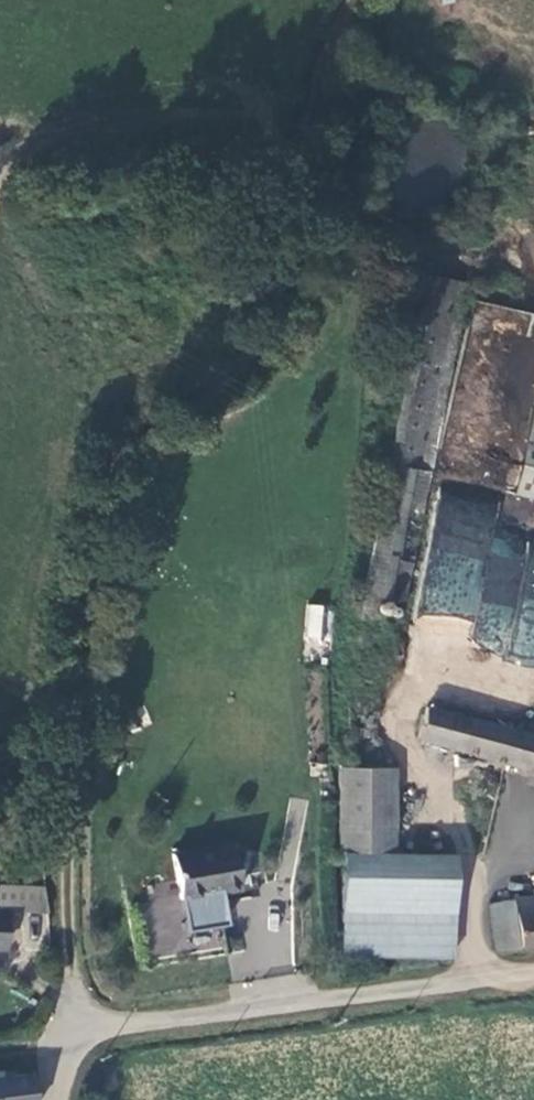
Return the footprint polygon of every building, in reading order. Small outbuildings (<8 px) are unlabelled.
[(401,601),(473,284),(433,273),(360,590),(401,601)] [(473,320),(526,332),(530,313),(477,301),(473,320)] [(513,488),(533,493),(533,401),(513,488)] [(420,614),(472,621),(468,653),(533,661),(533,536),(495,531),(499,501),(434,493),(420,614)] [(305,603),(303,640),(321,641),(324,604),(305,603)] [(487,719),(430,703),(421,734),(533,767),(533,730),(487,719)] [(393,769),(339,766),(335,852),(342,852),(340,953),(453,956),(453,852),(394,850),(393,769)] [(219,887),(238,884),(228,839),(168,851),(177,895),(219,887)] [(7,908),(7,912),(46,913),(46,882),(0,881),(0,908),(7,908)] [(219,887),(177,895),(184,929),(225,921),(219,887)] [(533,941),(533,895),(491,899),(495,944),(533,941)] [(34,1071),(0,1075),(0,1099),(38,1099),(34,1071)]
